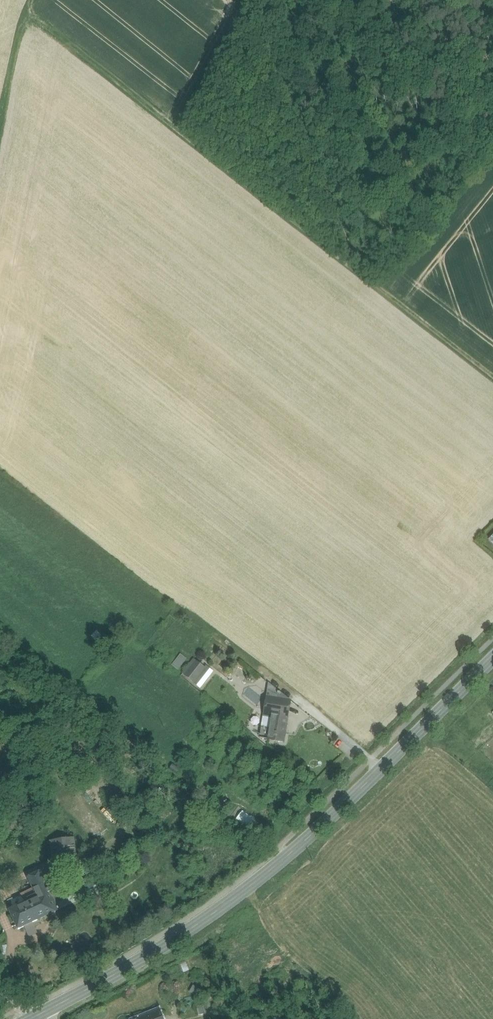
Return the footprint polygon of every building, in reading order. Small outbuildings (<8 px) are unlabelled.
[(182,654),(176,661),(181,665),(186,658),(182,654)] [(185,676),(196,662),(194,660),(183,674),(185,676)] [(204,668),(196,662),(185,676),(193,683),(204,668)] [(206,667),(204,668),(193,683),(200,689),(213,672),(206,667)] [(278,691),(269,684),(269,685),(267,697),(277,698),(278,691)] [(290,701),(278,691),(277,698),(290,701)] [(277,698),(267,697),(264,715),(272,716),(272,715),(287,718),(290,701),(277,698)] [(262,727),(270,728),(272,716),(264,715),(262,727)] [(287,718),(272,715),(272,716),(270,728),(268,739),(268,740),(283,742),(287,718)] [(262,727),(261,727),(260,738),(268,739),(270,728),(262,727)] [(0,767),(0,783),(5,786),(12,774),(0,767)] [(250,829),(257,819),(243,810),(237,819),(250,829)] [(72,838),(50,841),(53,861),(75,858),(72,838)] [(46,869),(28,878),(33,889),(36,895),(27,899),(28,902),(29,902),(38,919),(45,915),(45,916),(58,910),(55,904),(74,895),(68,884),(56,889),(46,869)] [(106,889),(103,882),(74,895),(55,904),(58,910),(106,889)] [(33,889),(21,895),(27,899),(36,895),(33,889)] [(28,902),(10,911),(19,929),(24,927),(33,923),(38,920),(38,919),(29,902),(28,902)] [(33,923),(24,927),(29,937),(38,933),(33,923)]
